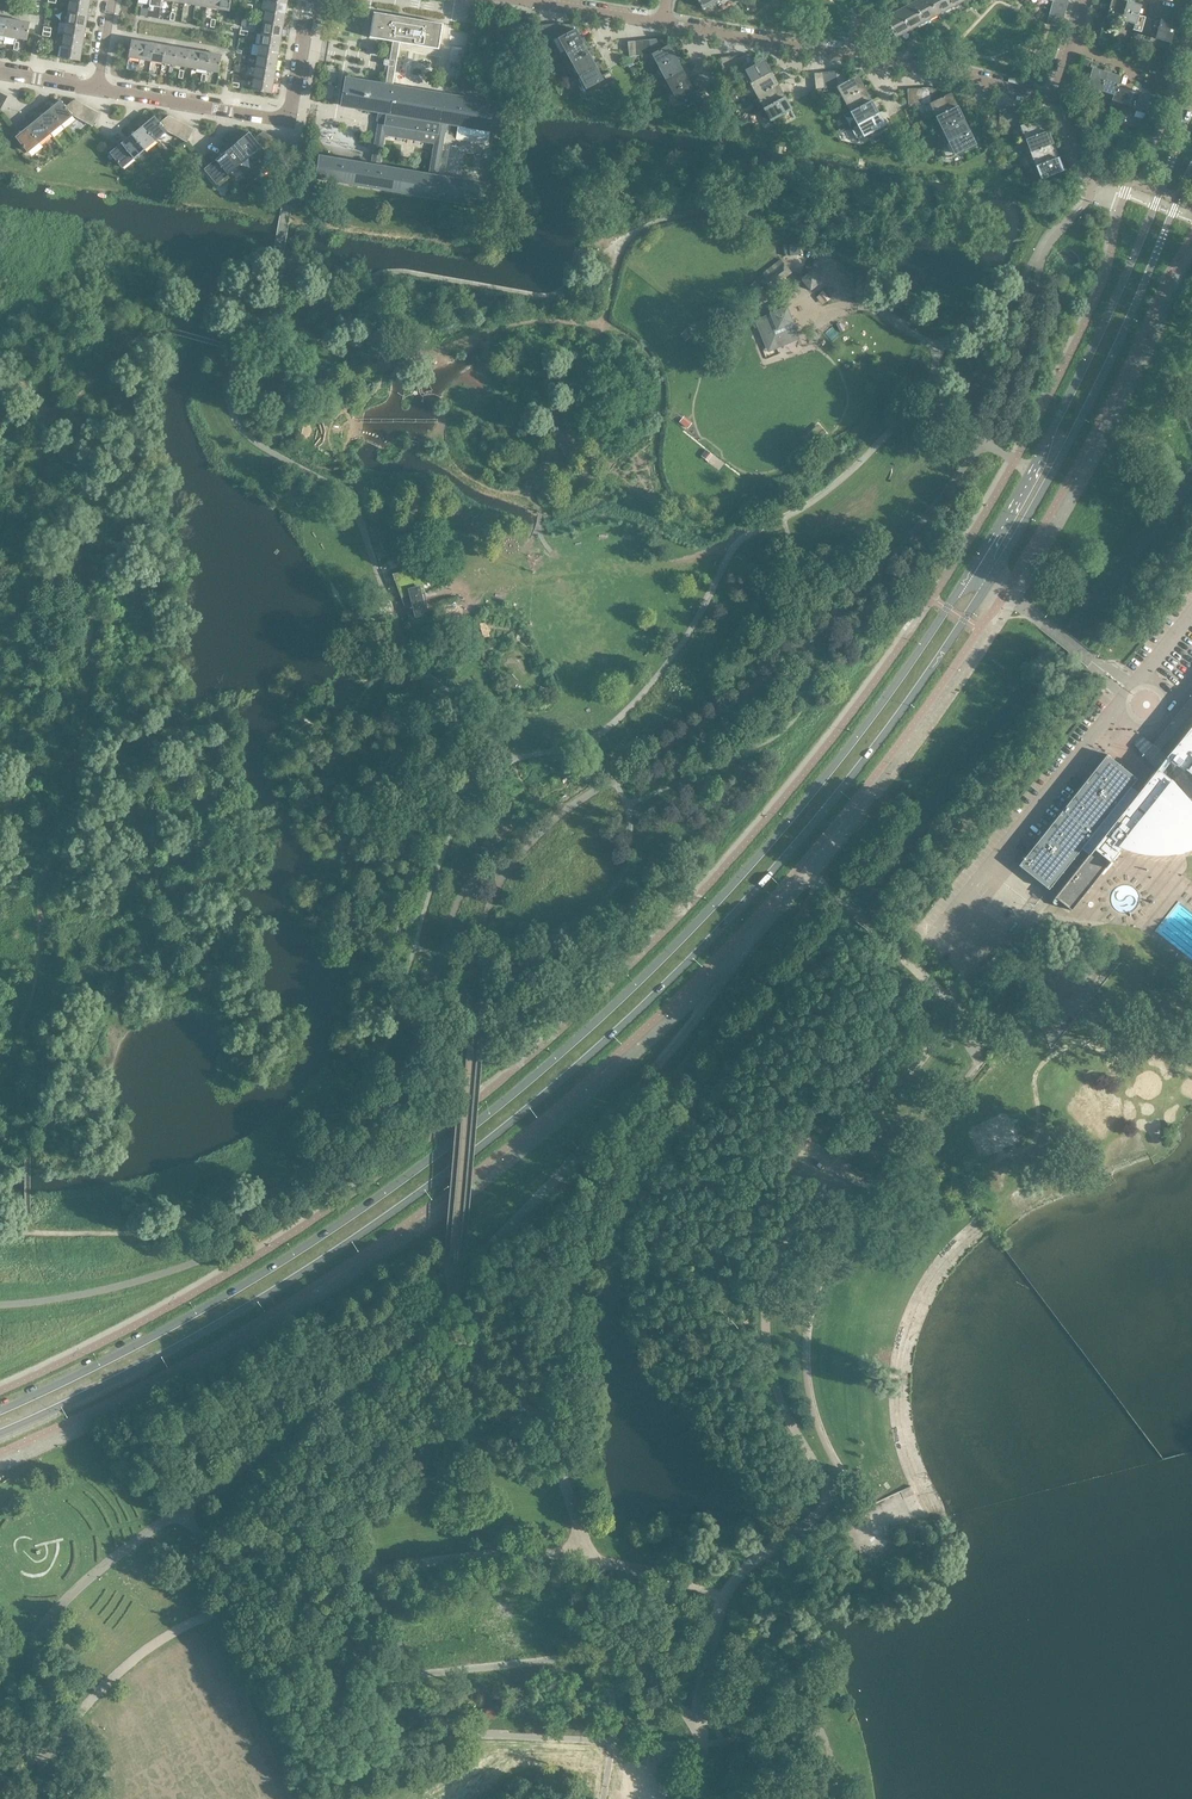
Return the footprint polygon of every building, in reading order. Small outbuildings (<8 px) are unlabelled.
[(219,0),(207,0),(206,7),(217,9),(219,0)] [(231,0),(219,0),(217,9),(229,11),(231,0)] [(287,3),(267,0),(265,11),(285,14),(287,3)] [(716,0),(697,0),(702,8),(716,1),(716,0)] [(929,0),(918,0),(913,3),(923,22),(937,14),(929,0)] [(947,0),(929,0),(937,14),(951,7),(947,0)] [(1067,0),(1054,0),(1053,0),(1051,9),(1064,13),(1067,0)] [(1126,2),(1123,1),(1120,0),(1111,0),(1107,16),(1121,20),(1126,2)] [(1140,5),(1129,3),(1130,0),(1123,0),(1123,1),(1126,2),(1121,20),(1134,23),(1135,23),(1137,15),(1140,5)] [(87,15),(89,4),(70,1),(68,12),(87,15)] [(923,22),(913,3),(899,10),(909,29),(923,22)] [(139,14),(147,15),(148,8),(141,7),(139,14)] [(1060,26),(1064,13),(1051,9),(1047,23),(1060,26)] [(909,29),(899,10),(884,18),(895,37),(909,29)] [(283,26),(285,14),(265,11),(263,22),(283,26)] [(85,27),(87,15),(68,12),(66,23),(85,27)] [(439,49),(443,24),(398,16),(373,12),(369,37),(392,41),(385,85),(393,86),(400,43),(439,49)] [(1141,32),(1145,17),(1137,15),(1135,23),(1134,23),(1133,29),(1141,32)] [(1148,34),(1152,19),(1145,17),(1141,32),(1148,34)] [(15,38),(18,20),(7,18),(4,36),(15,38)] [(1155,36),(1160,21),(1152,19),(1148,34),(1155,36)] [(1169,42),(1174,24),(1177,25),(1178,20),(1172,19),(1171,23),(1160,20),(1160,21),(1155,36),(1155,38),(1169,42)] [(27,40),(29,29),(30,22),(18,20),(15,38),(27,40)] [(281,37),(283,26),(263,22),(261,34),(281,37)] [(84,38),(85,27),(66,23),(64,34),(84,38)] [(557,38),(555,23),(548,24),(550,39),(557,38)] [(568,33),(563,24),(563,23),(555,23),(557,38),(558,38),(568,33)] [(550,39),(548,24),(541,25),(543,39),(550,39)] [(580,39),(578,34),(580,31),(581,31),(578,25),(571,25),(571,24),(563,24),(568,33),(558,38),(565,51),(582,42),(583,44),(587,42),(584,37),(580,39)] [(543,39),(541,25),(534,26),(536,40),(543,39)] [(82,49),(84,38),(64,34),(62,46),(82,49)] [(279,48),(281,37),(261,34),(259,45),(279,48)] [(661,49),(656,38),(649,39),(650,54),(651,54),(652,54),(661,49)] [(650,54),(649,39),(642,40),(643,55),(650,54)] [(140,59),(143,42),(131,40),(128,57),(140,59)] [(643,55),(642,40),(635,41),(636,55),(643,55)] [(636,55),(635,41),(627,41),(629,56),(636,55)] [(151,61),(154,44),(143,42),(140,59),(151,61)] [(594,55),(591,49),(587,51),(583,44),(582,42),(565,51),(572,63),(589,54),(590,57),(594,55)] [(162,63),(165,45),(154,44),(151,61),(162,63)] [(173,65),(176,47),(165,45),(162,63),(173,65)] [(277,59),(279,48),(259,45),(258,56),(277,59)] [(680,58),(677,53),(674,55),(669,45),(661,49),(652,54),(658,67),(675,57),(677,60),(680,58)] [(80,61),(82,49),(62,46),(60,57),(80,61)] [(185,67),(188,49),(176,47),(173,65),(185,67)] [(196,69),(199,51),(188,49),(185,67),(196,69)] [(207,70),(210,53),(199,51),(196,69),(207,70)] [(219,72),(220,61),(222,55),(210,53),(207,70),(219,72)] [(601,67),(598,62),(594,64),(590,57),(589,54),(572,63),(579,76),(596,67),(597,69),(601,67)] [(755,64),(750,54),(742,55),(744,70),(755,64)] [(744,70),(742,55),(735,56),(737,71),(744,70)] [(275,70),(277,59),(258,56),(256,67),(275,70)] [(729,72),(728,56),(721,57),(722,73),(729,72)] [(737,71),(735,56),(728,56),(729,72),(737,71)] [(687,71),(684,65),(681,67),(677,60),(675,57),(658,67),(665,79),(682,70),(684,72),(687,71)] [(770,72),(763,60),(755,64),(744,70),(751,82),(770,72)] [(1100,90),(1106,72),(1103,71),(1096,69),(1097,65),(1091,63),(1090,68),(1092,68),(1084,93),(1100,90)] [(273,82),(275,70),(256,67),(254,78),(273,82)] [(614,81),(609,72),(601,76),(597,69),(596,67),(579,76),(588,94),(614,81)] [(1114,94),(1117,86),(1120,77),(1109,73),(1110,69),(1104,67),(1103,71),(1106,72),(1100,90),(1114,94)] [(694,83),(691,77),(687,79),(684,72),(682,70),(665,79),(672,92),(689,82),(690,85),(694,83)] [(848,80),(843,70),(835,71),(837,86),(838,86),(848,80)] [(830,87),(828,71),(821,72),(823,88),(830,87)] [(837,86),(835,71),(828,71),(830,87),(837,86)] [(777,85),(770,72),(751,82),(758,95),(777,85)] [(823,88),(821,72),(814,73),(816,88),(823,88)] [(863,88),(856,75),(848,80),(838,86),(844,98),(863,88)] [(271,93),(273,82),(254,78),(252,90),(271,93)] [(320,156),(317,177),(484,206),(488,185),(437,176),(446,123),(497,132),(502,104),(393,86),(385,85),(346,78),(342,105),(380,112),(372,160),(371,165),(340,160),(320,156)] [(696,98),(705,93),(702,87),(694,92),(690,85),(689,82),(672,92),(679,104),(695,95),(696,98)] [(784,97),(777,85),(758,95),(765,108),(784,97)] [(1120,103),(1124,89),(1117,86),(1114,94),(1112,100),(1120,103)] [(930,103),(929,87),(922,88),(922,103),(930,103)] [(941,97),(936,87),(929,87),(930,103),(941,97)] [(870,101),(863,88),(844,98),(851,111),(870,101)] [(915,104),(914,88),(907,89),(908,104),(915,104)] [(1127,105),(1131,91),(1124,89),(1120,103),(1127,105)] [(1148,114),(1153,96),(1156,97),(1157,93),(1151,91),(1150,95),(1139,91),(1139,93),(1131,91),(1127,105),(1134,107),(1134,109),(1148,114)] [(956,106),(949,93),(941,97),(930,103),(936,116),(956,106)] [(790,110),(784,97),(765,108),(771,120),(790,110)] [(74,116),(81,103),(74,99),(66,106),(72,115),(74,116)] [(72,115),(66,106),(61,100),(52,107),(49,104),(44,108),(47,111),(49,109),(61,124),(72,115)] [(877,113),(870,101),(851,111),(858,123),(877,113)] [(80,119),(87,106),(81,103),(74,116),(80,119)] [(86,122),(93,109),(87,106),(80,119),(86,122)] [(962,119),(956,106),(936,116),(943,129),(962,119)] [(49,109),(47,111),(41,116),(38,113),(34,117),(36,120),(38,118),(50,133),(61,124),(49,109)] [(93,126),(100,113),(93,109),(86,122),(93,126)] [(1033,120),(1029,110),(1021,110),(1021,126),(1033,120)] [(884,126),(877,113),(858,123),(865,136),(884,126)] [(168,132),(175,119),(168,115),(160,123),(166,131),(168,132)] [(166,131),(160,123),(155,116),(146,123),(144,120),(139,124),(141,127),(144,125),(155,140),(166,131)] [(1046,131),(1041,117),(1033,120),(1021,126),(1026,138),(1046,131)] [(50,133),(38,118),(36,120),(30,125),(27,122),(23,126),(25,129),(27,127),(39,142),(50,133)] [(174,135),(181,122),(175,119),(168,132),(174,135)] [(968,132),(962,119),(943,129),(949,141),(968,132)] [(180,138),(187,125),(181,122),(174,135),(180,138)] [(144,125),(141,127),(135,132),(133,129),(128,133),(130,136),(133,134),(144,149),(155,140),(144,125)] [(187,142),(194,129),(187,125),(180,138),(187,142)] [(27,127),(25,129),(19,134),(17,131),(12,135),(15,139),(17,137),(28,151),(39,142),(27,127)] [(262,148),(269,135),(263,131),(254,138),(260,147),(262,148)] [(1052,144),(1046,131),(1026,138),(1031,152),(1052,144)] [(260,147),(254,138),(249,132),(240,139),(238,136),(233,140),(235,143),(238,141),(250,156),(260,147)] [(975,144),(968,132),(949,141),(955,154),(975,144)] [(133,134),(130,136),(124,141),(121,138),(117,142),(119,145),(122,143),(133,158),(144,149),(133,134)] [(268,151),(275,138),(269,135),(262,148),(268,151)] [(275,154),(281,141),(275,138),(268,151),(275,154)] [(238,141),(235,143),(229,148),(227,145),(222,149),(224,152),(227,150),(239,165),(250,156),(238,141)] [(281,158),(288,145),(281,141),(275,154),(281,158)] [(133,158),(122,143),(119,145),(113,150),(111,147),(106,151),(109,155),(111,153),(122,167),(133,158)] [(1057,157),(1052,144),(1031,152),(1036,165),(1057,157)] [(227,150),(224,152),(218,157),(216,154),(211,158),(213,161),(216,159),(228,174),(239,165),(227,150)] [(1062,170),(1057,157),(1036,165),(1042,178),(1062,170)] [(228,174),(216,159),(213,161),(207,166),(205,163),(200,167),(203,171),(205,169),(216,183),(228,174)] [(798,244),(788,245),(790,256),(800,254),(798,244)] [(788,275),(791,272),(783,263),(765,278),(772,287),(788,275)] [(821,281),(812,270),(801,279),(810,290),(821,281)] [(819,294),(825,302),(829,298),(823,291),(819,294)] [(797,334),(786,307),(782,308),(780,309),(755,320),(756,321),(761,335),(763,334),(769,348),(776,345),(775,343),(797,334)] [(683,416),(679,422),(687,429),(691,423),(683,416)] [(706,450),(701,456),(707,461),(712,455),(706,450)] [(428,620),(426,608),(425,609),(421,594),(421,593),(424,592),(420,567),(394,574),(402,597),(411,595),(415,611),(408,613),(413,624),(428,620)] [(1138,792),(1133,788),(1130,786),(1137,778),(1107,754),(1018,864),(1049,889),(1081,848),(1088,854),(1054,897),(1055,897),(1055,896),(1071,909),(1070,909),(1071,910),(1125,843),(1128,844),(1132,845),(1138,847),(1141,847),(1145,848),(1151,849),(1155,849),(1158,849),(1162,849),(1168,849),(1172,849),(1176,848),(1176,854),(1185,853),(1184,847),(1188,846),(1191,845),(1191,724),(1138,792)] [(1138,885),(1114,885),(1115,909),(1138,908),(1138,885)] [(1124,1104),(1129,1117),(1138,1113),(1132,1100),(1124,1104)]
